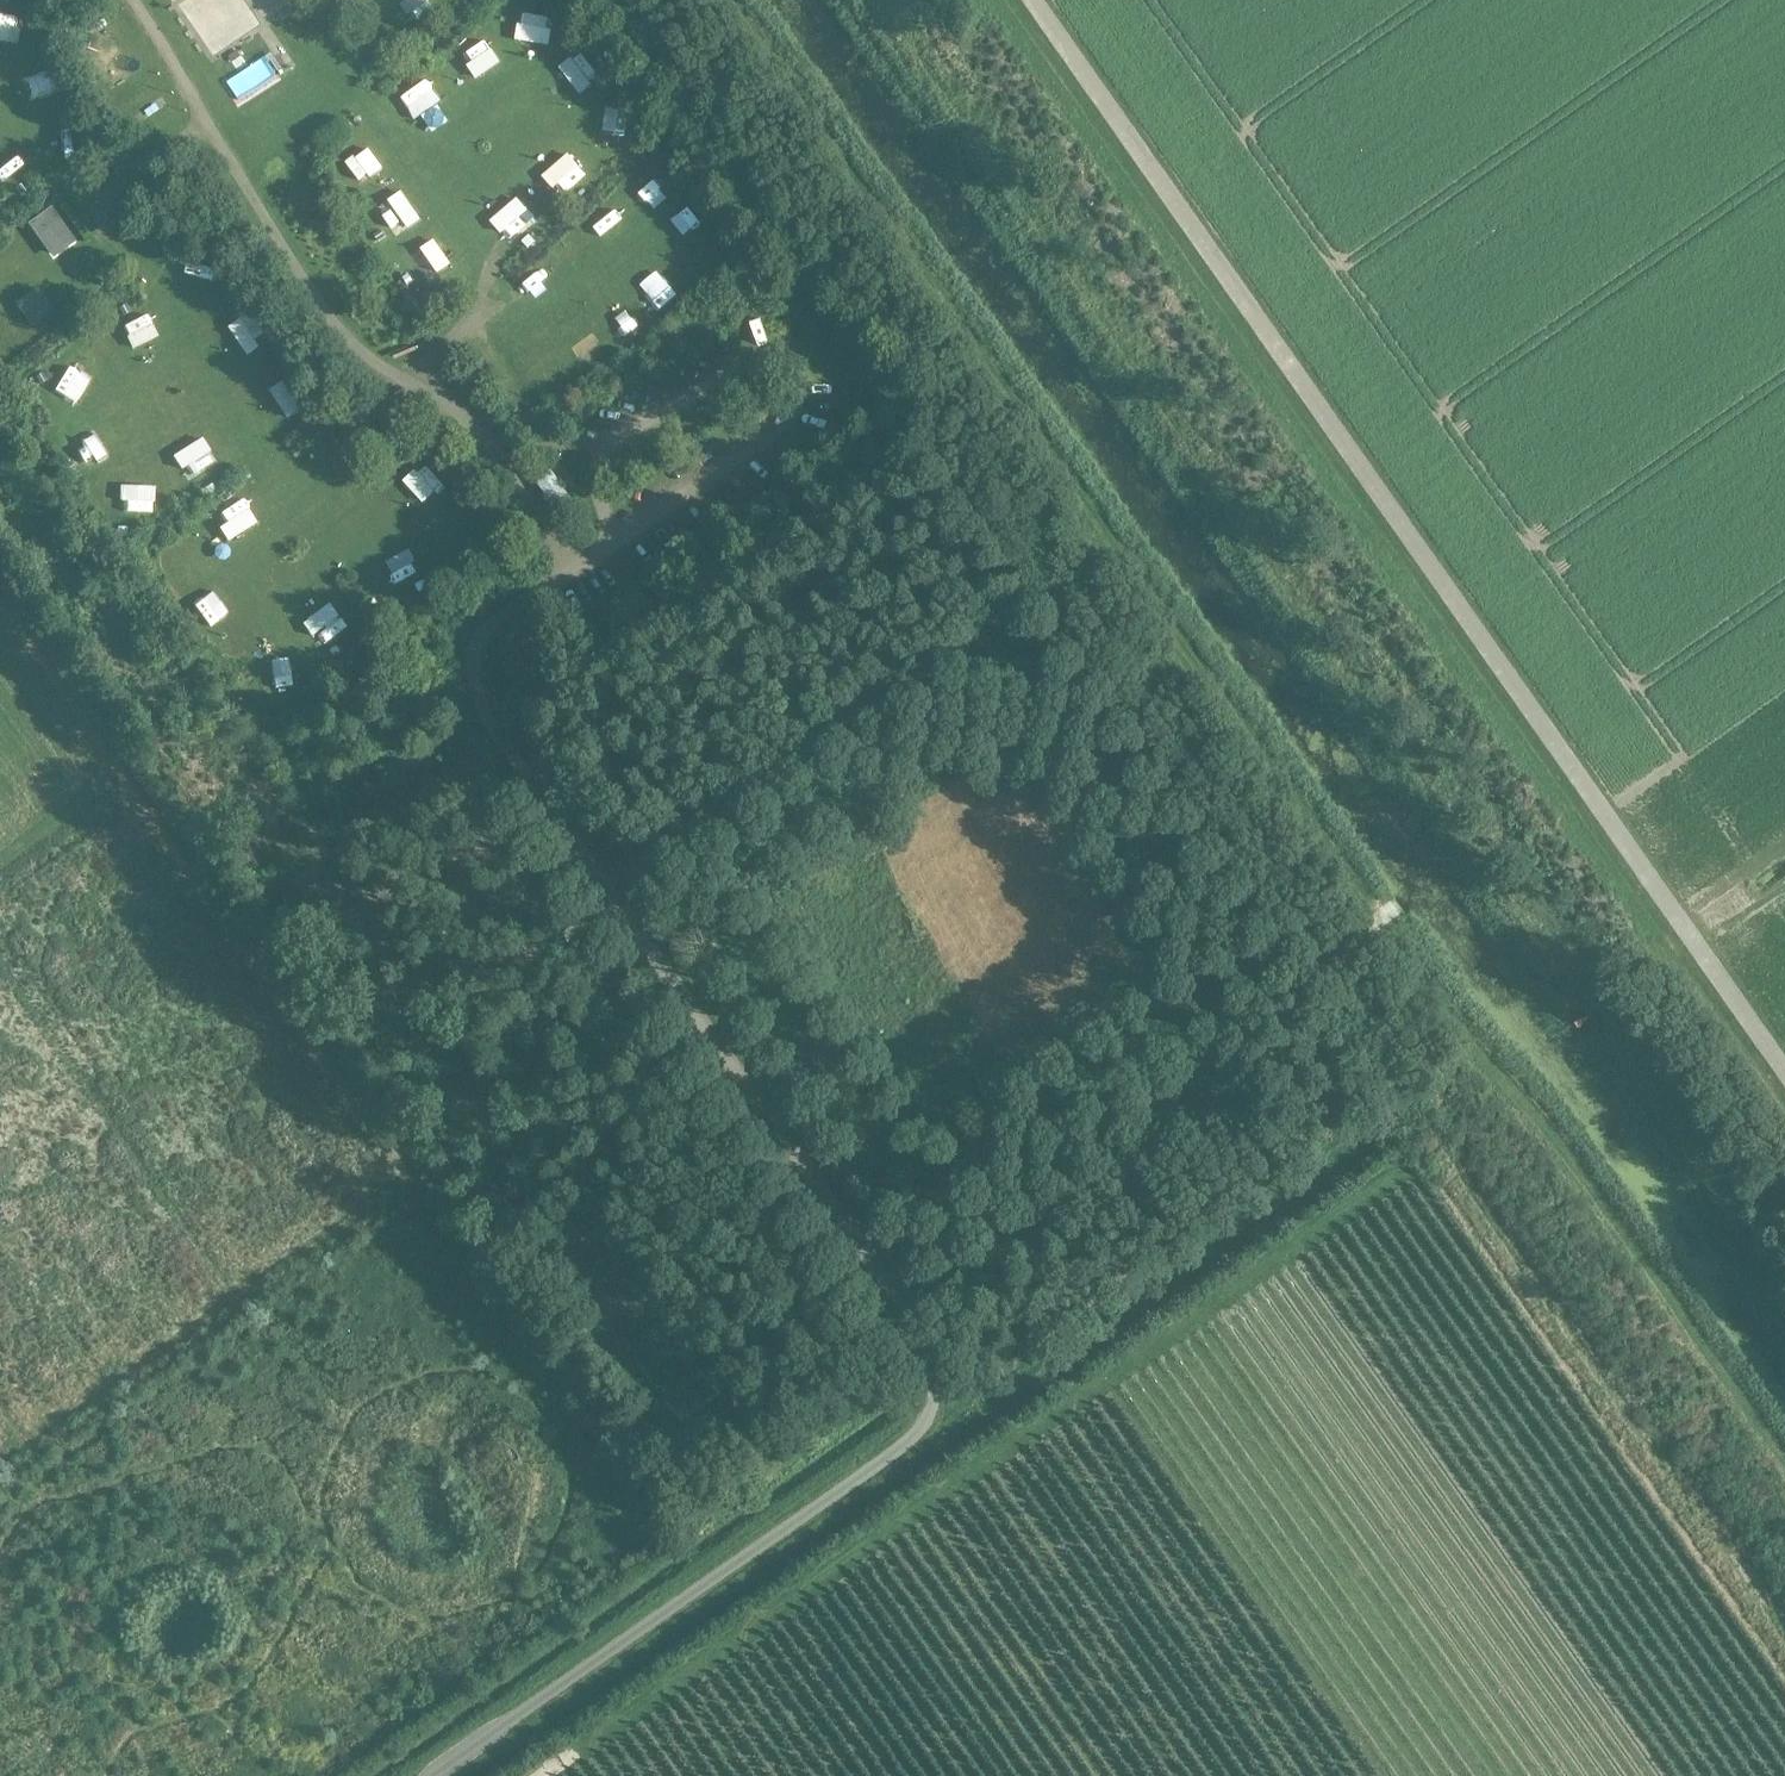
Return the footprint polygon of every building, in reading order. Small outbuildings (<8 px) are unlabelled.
[(415,4),(422,16),(438,6),(434,0),(422,0),(415,4)] [(513,40),(549,43),(551,16),(516,13),(513,40)] [(8,39),(10,14),(0,14),(0,38),(8,39)] [(460,32),(454,38),(460,44),(466,39),(460,32)] [(464,78),(490,63),(477,40),(451,55),(464,78)] [(597,43),(591,48),(596,55),(602,50),(597,43)] [(576,83),(595,68),(579,49),(560,64),(576,83)] [(404,67),(396,70),(400,81),(408,78),(404,67)] [(35,79),(12,93),(25,112),(48,98),(35,79)] [(432,102),(417,80),(398,93),(414,115),(432,102)] [(613,129),(627,130),(628,109),(614,108),(613,129)] [(145,116),(131,120),(136,137),(150,132),(145,116)] [(360,182),(381,166),(365,146),(345,162),(360,182)] [(18,165),(9,148),(0,152),(0,174),(18,165)] [(565,186),(582,171),(566,152),(549,167),(565,186)] [(22,181),(16,187),(22,193),(28,188),(22,181)] [(391,229),(414,217),(403,195),(379,208),(391,229)] [(486,218),(498,233),(528,211),(517,195),(486,218)] [(32,223),(54,255),(71,242),(49,210),(32,223)] [(379,229),(373,234),(378,241),(385,236),(379,229)] [(529,236),(523,241),(528,248),(534,243),(529,236)] [(412,254),(429,281),(451,266),(434,240),(412,254)] [(208,281),(211,259),(187,256),(184,278),(208,281)] [(538,269),(516,286),(531,306),(553,290),(538,269)] [(407,274),(401,279),(406,286),(412,280),(407,274)] [(37,285),(14,300),(31,323),(54,308),(37,285)] [(126,304),(119,308),(123,316),(130,312),(126,304)] [(123,322),(135,346),(158,336),(146,311),(123,322)] [(229,328),(246,352),(268,336),(251,312),(229,328)] [(77,357),(61,374),(72,384),(88,367),(77,357)] [(285,413),(308,396),(289,371),(267,389),(285,413)] [(43,372),(36,375),(39,383),(47,380),(43,372)] [(212,440),(191,449),(202,473),(223,464),(212,440)] [(544,459),(529,470),(558,515),(575,506),(570,498),(578,493),(556,458),(547,464),(544,459)] [(429,460),(407,475),(424,501),(446,486),(429,460)] [(70,462),(63,465),(67,473),(74,470),(70,462)] [(114,484),(115,508),(139,507),(138,483),(114,484)] [(230,532),(251,522),(241,499),(219,509),(230,532)] [(397,575),(413,568),(403,549),(388,557),(397,575)] [(338,644),(331,648),(335,656),(342,652),(338,644)]
